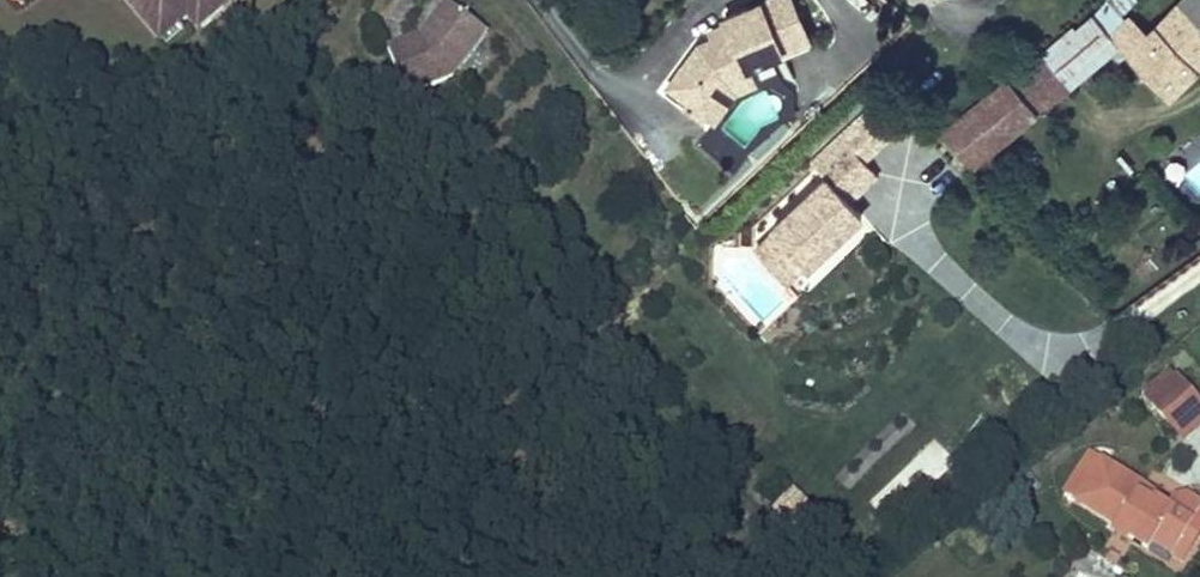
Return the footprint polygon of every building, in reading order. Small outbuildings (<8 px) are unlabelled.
[(158,39),(175,23),(178,26),(189,18),(192,21),(203,12),(210,20),(225,9),(222,5),(228,0),(125,0),(158,39)] [(808,38),(791,0),(764,0),(724,17),(730,31),(713,38),(699,45),(669,86),(692,103),(703,89),(717,99),(729,83),(750,74),(747,65),(780,51),(808,38)] [(1105,4),(1118,16),(1135,0),(1106,0),(1105,4)] [(1180,2),(1199,22),(1199,0),(1182,0),(1180,2)] [(1199,64),(1199,22),(1180,2),(1149,34),(1131,16),(1124,22),(1118,16),(1105,4),(1077,32),(1099,58),(1116,43),(1168,95),(1199,64)] [(453,79),(488,34),(447,3),(432,23),(436,27),(430,35),(426,31),(421,37),(389,50),(407,97),(453,79)] [(199,30),(210,20),(203,12),(192,21),(199,30)] [(161,41),(178,26),(175,23),(158,39),(161,41)] [(430,35),(436,27),(432,23),(426,31),(430,35)] [(713,38),(730,31),(727,25),(710,32),(713,38)] [(1075,34),(1071,30),(1055,45),(1043,54),(1069,85),(1099,58),(1077,32),(1075,34)] [(784,59),(812,47),(808,38),(780,51),(784,59)] [(971,167),(1036,111),(1069,85),(1043,54),(1041,52),(1023,67),(1008,79),(988,97),(962,118),(942,135),(971,167)] [(714,119),(735,91),(754,82),(750,74),(729,83),(717,99),(703,89),(692,103),(714,119)] [(816,168),(868,118),(863,113),(811,162),(816,168)] [(862,214),(849,200),(876,174),(862,159),(885,137),(868,118),(816,168),(826,179),(772,231),(773,232),(756,249),(788,282),(805,265),(806,267),(830,245),(826,241),(835,233),(839,237),(862,214)] [(1183,182),(1199,197),(1199,162),(1183,182)] [(741,232),(723,232),(722,246),(740,247),(741,232)] [(830,245),(839,237),(835,233),(826,241),(830,245)] [(1164,418),(1192,392),(1180,378),(1151,403),(1164,418)] [(1199,427),(1199,401),(1192,392),(1164,418),(1185,441),(1199,427)] [(1139,492),(1144,484),(1091,451),(1064,493),(1116,526),(1117,526),(1120,521),(1133,529),(1128,537),(1149,550),(1153,545),(1172,557),(1193,524),(1199,529),(1199,503),(1187,495),(1172,498),(1168,506),(1155,498),(1154,497),(1152,500),(1139,492)] [(1158,493),(1144,484),(1139,492),(1152,500),(1154,497),(1155,498),(1158,493)] [(817,514),(793,491),(775,508),(799,532),(817,514)] [(1128,537),(1133,529),(1120,521),(1117,526),(1116,526),(1114,528),(1128,537)] [(1199,538),(1199,529),(1193,524),(1172,557),(1183,564),(1199,538)]
